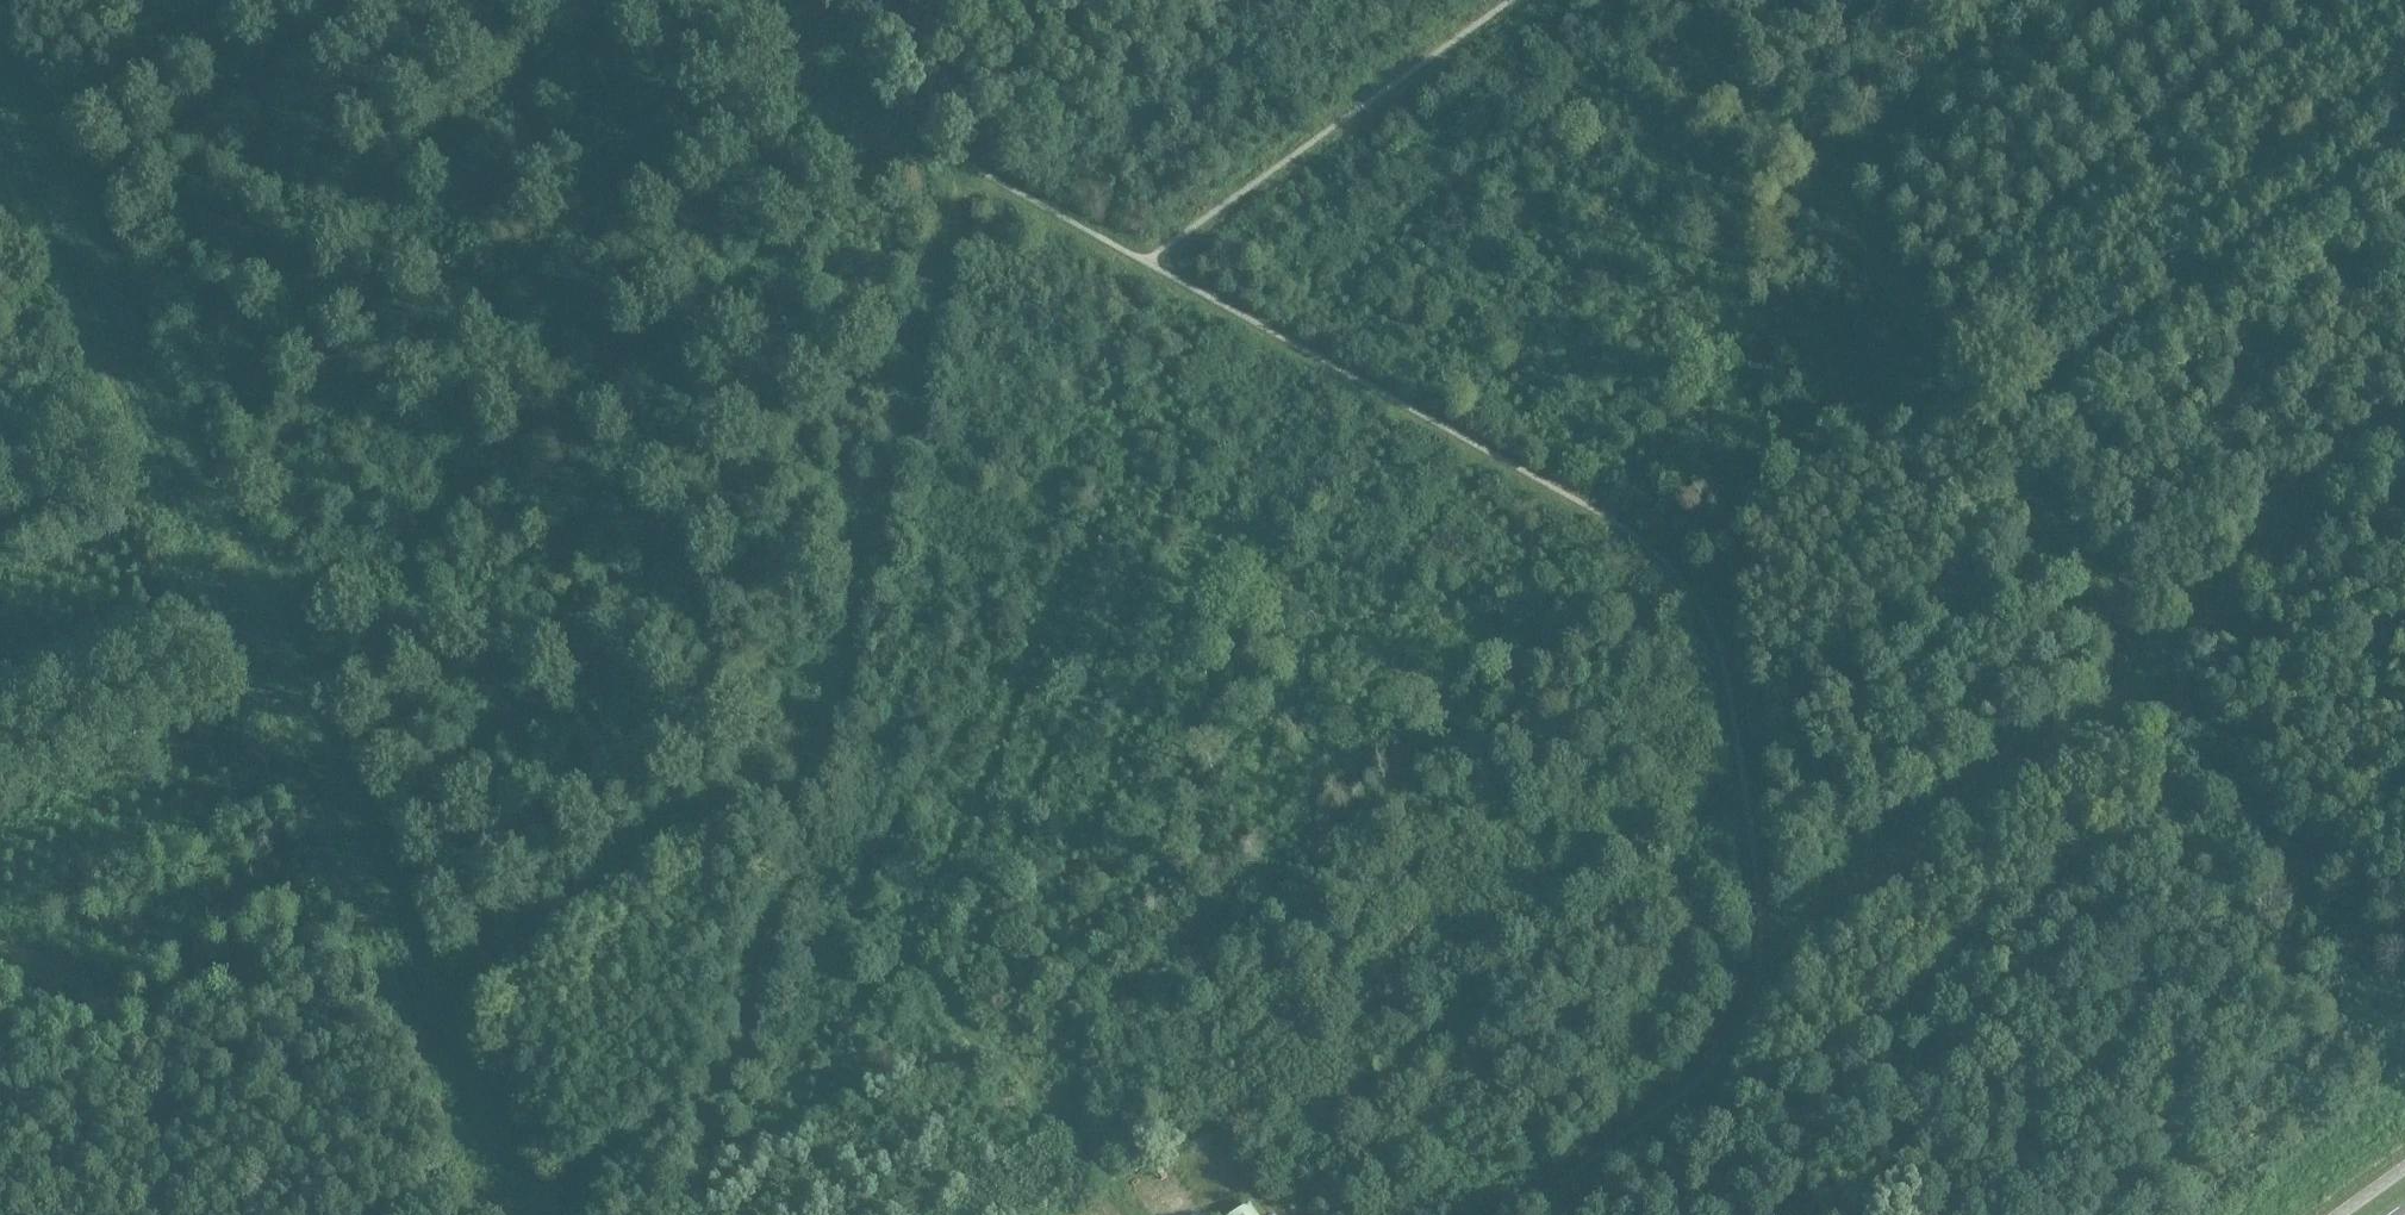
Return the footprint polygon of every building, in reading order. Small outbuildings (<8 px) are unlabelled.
[(1236,1214),(1254,1214),(1249,1207),(1236,1214)]
